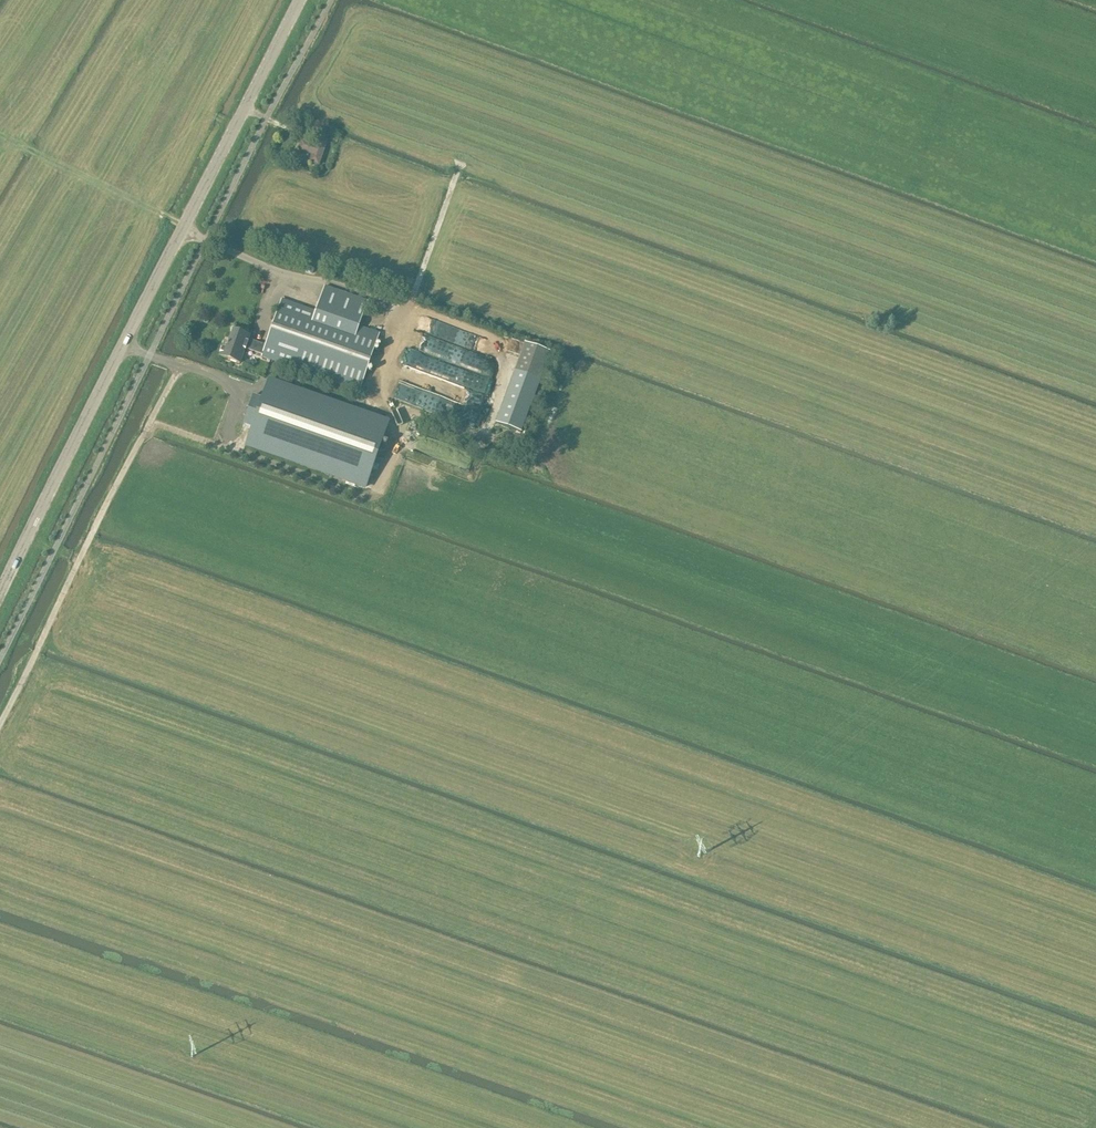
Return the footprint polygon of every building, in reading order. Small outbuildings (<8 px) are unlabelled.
[(329,141),(337,143),(339,137),(331,135),(329,141)] [(302,141),(299,150),(312,155),(310,162),(318,165),(326,141),(317,138),(315,146),(302,141)] [(261,358),(359,392),(380,333),(359,326),(368,301),(324,286),(316,311),(281,299),(265,345),(262,355),(261,358)] [(458,329),(454,339),(468,345),(472,334),(458,329)] [(262,355),(265,345),(248,340),(249,336),(233,331),(228,345),(224,343),(220,357),(240,364),(245,349),(262,355)] [(475,425),(496,359),(421,335),(417,349),(413,347),(401,383),(416,388),(411,404),(475,425)] [(524,343),(514,371),(495,424),(521,433),(550,353),(524,343)] [(389,421),(269,379),(262,398),(253,395),(243,425),(251,428),(245,447),(366,489),(389,421)]
